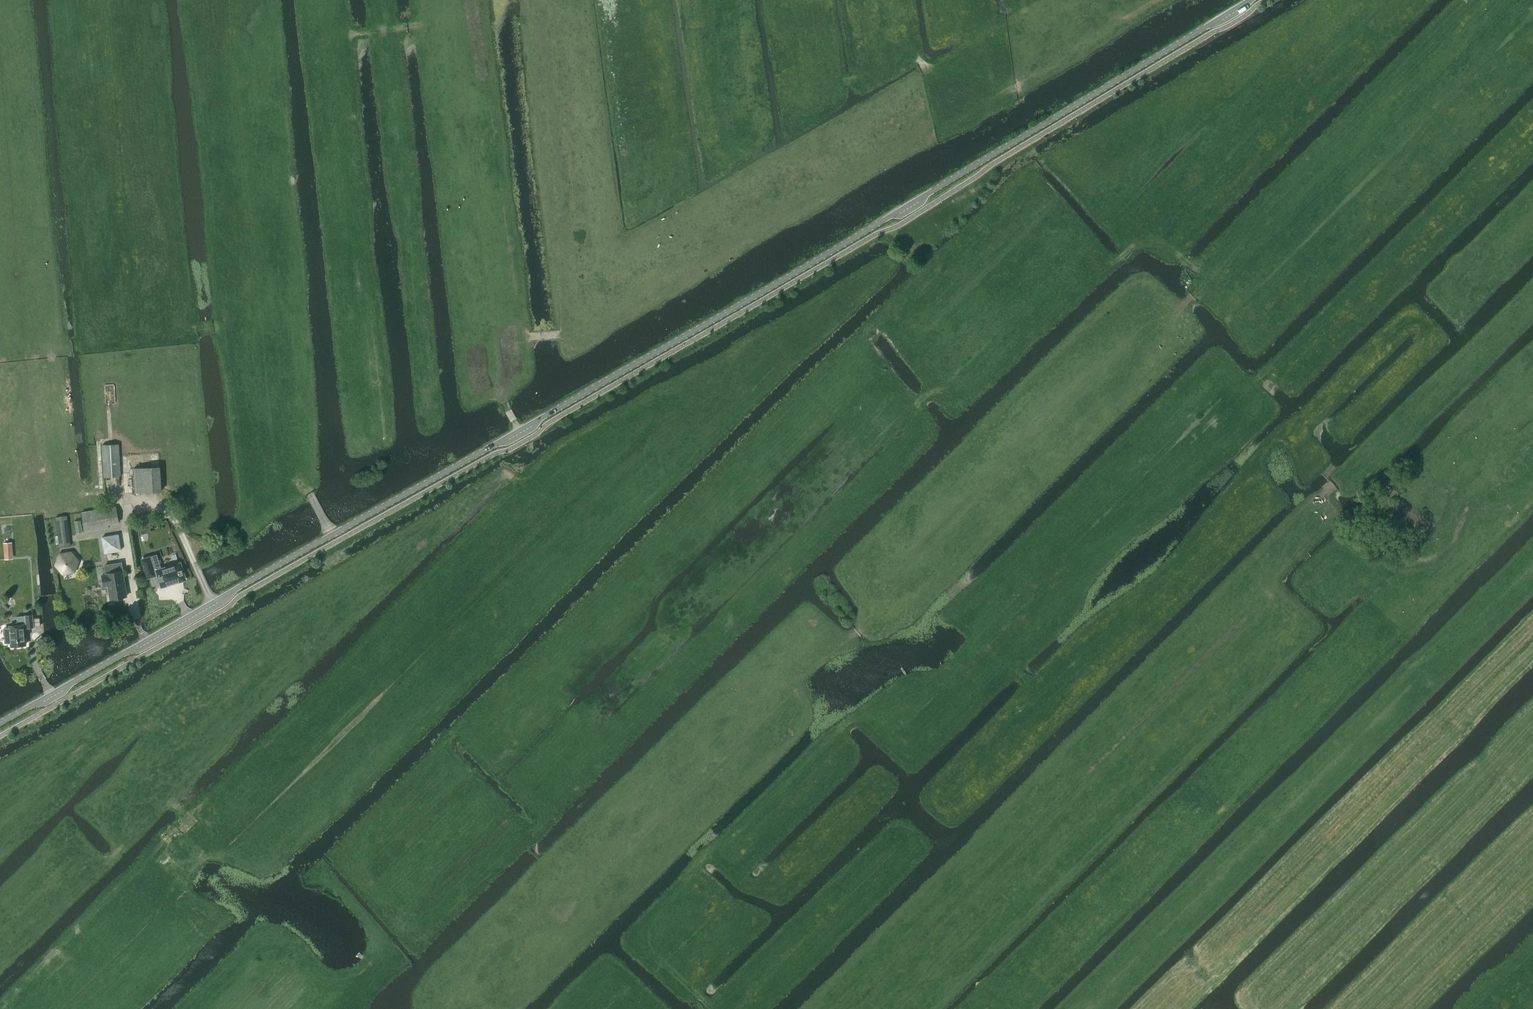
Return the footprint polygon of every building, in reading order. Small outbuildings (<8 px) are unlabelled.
[(104,477),(120,476),(119,444),(102,445),(104,477)] [(135,492),(161,491),(160,467),(134,469),(135,492)] [(85,532),(109,528),(108,524),(119,522),(116,507),(82,512),(85,532)] [(59,547),(70,546),(67,516),(56,517),(59,547)] [(105,553),(121,550),(118,534),(102,537),(105,553)] [(12,542),(3,543),(4,556),(13,556),(12,542)] [(62,571),(73,569),(78,558),(71,549),(59,551),(55,561),(62,571)] [(157,555),(142,559),(148,578),(158,575),(162,586),(185,579),(180,564),(161,569),(157,555)] [(122,570),(121,563),(103,566),(105,574),(102,575),(104,586),(108,585),(110,599),(127,596),(122,570)] [(10,628),(4,628),(5,643),(11,643),(12,646),(25,645),(24,628),(27,627),(27,628),(33,627),(32,615),(25,616),(21,616),(21,625),(10,626),(10,628)]
